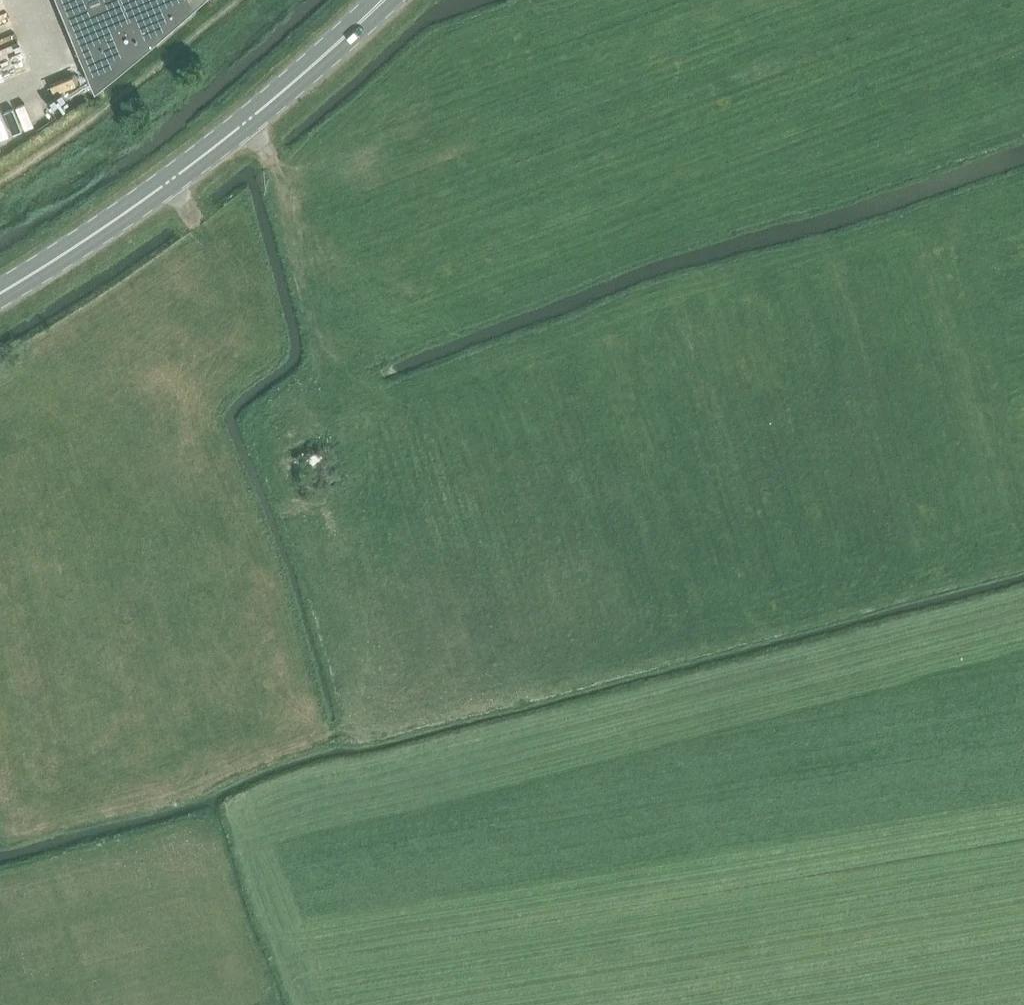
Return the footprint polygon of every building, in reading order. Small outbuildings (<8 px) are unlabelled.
[(95,88),(129,62),(155,39),(155,37),(194,3),(197,0),(59,0),(95,88)]
